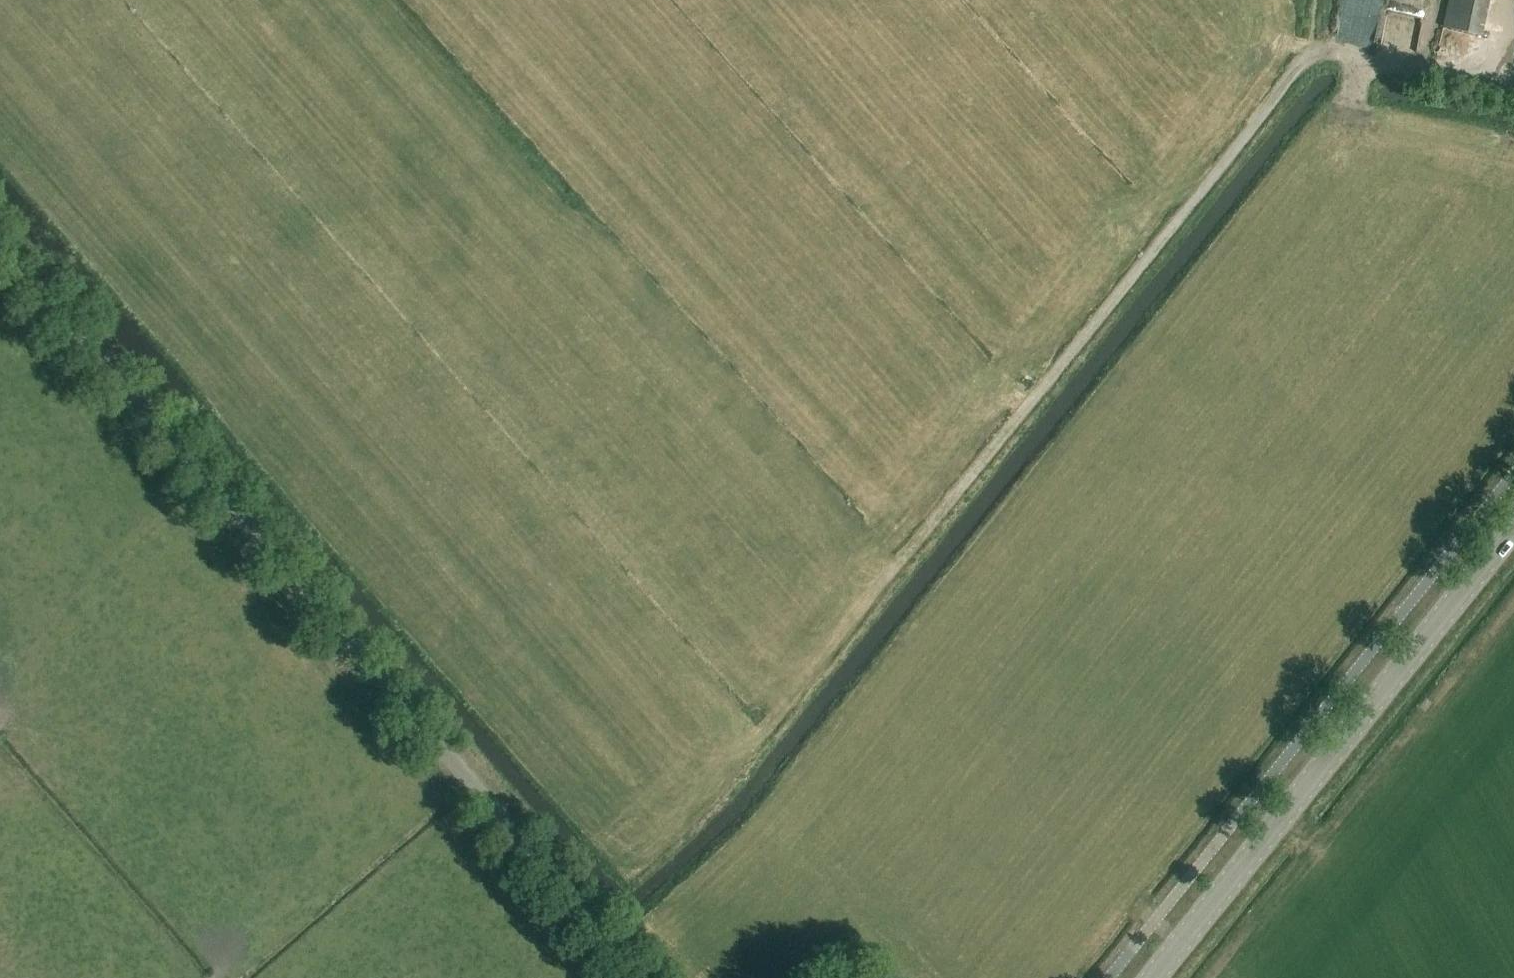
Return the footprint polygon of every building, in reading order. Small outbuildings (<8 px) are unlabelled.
[(1444,27),(1477,34),(1484,0),(1450,0),(1444,27)]
